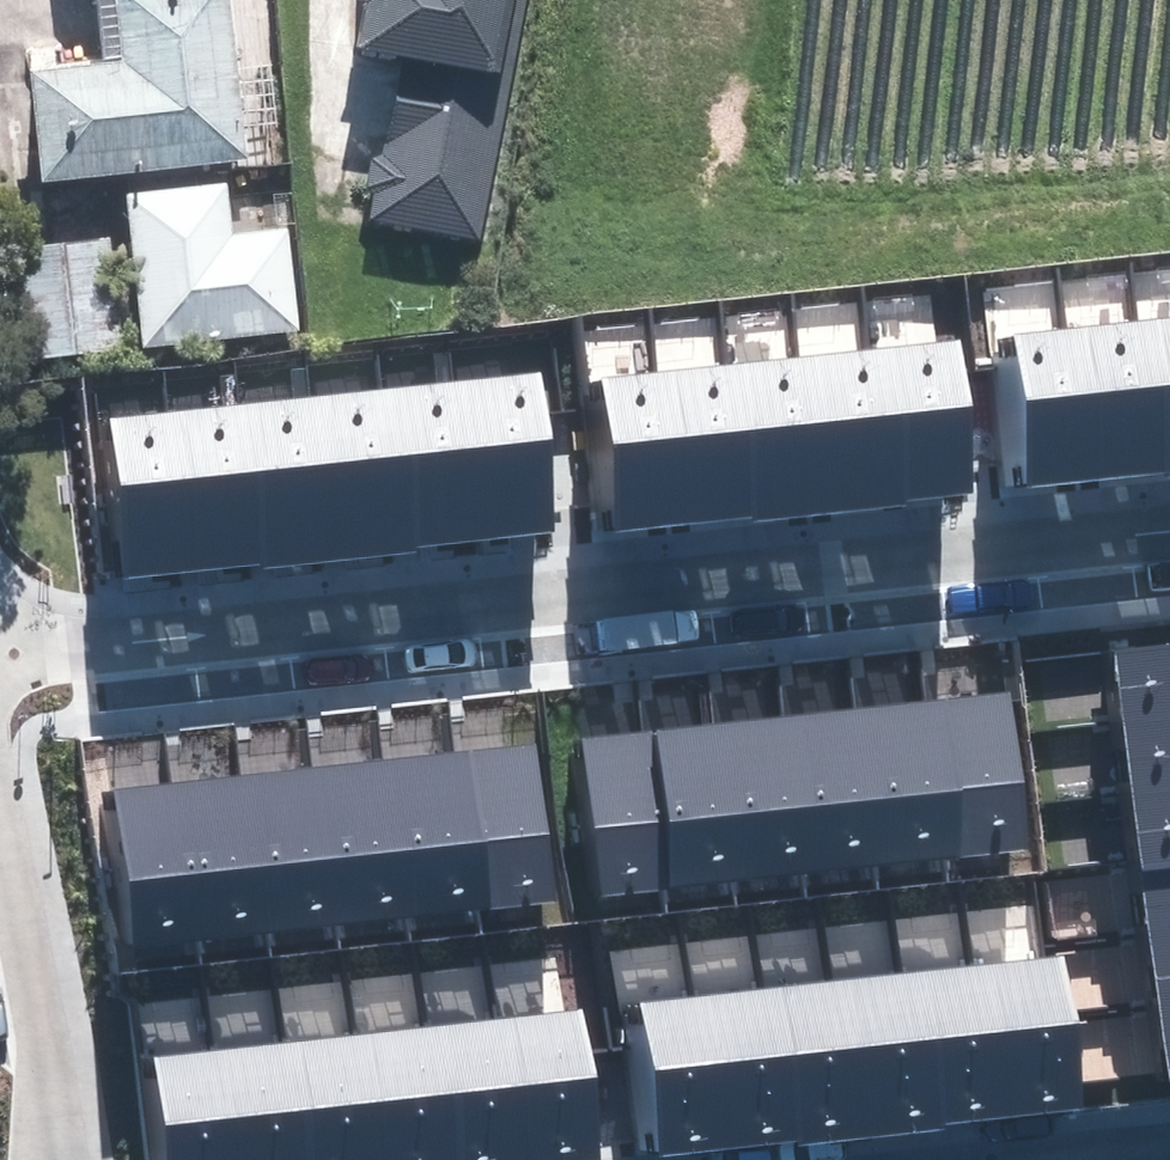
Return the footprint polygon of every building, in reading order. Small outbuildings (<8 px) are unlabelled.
[(42,184),(247,161),(228,0),(115,0),(122,62),(29,73),(42,184)] [(476,241),(525,0),(355,0),(355,4),(364,6),(355,49),(401,58),(381,155),(371,159),(365,188),(373,196),(368,219),(476,241)] [(123,195),(141,348),(300,330),(288,229),(231,236),(225,183),(123,195)] [(122,350),(109,237),(15,248),(28,360),(122,350)] [(1134,321),(1151,477),(1169,475),(1169,317),(1134,321)] [(1061,330),(1078,485),(1151,477),(1134,321),(1061,329),(1061,330)] [(1061,330),(992,337),(1009,492),(1078,485),(1061,330)] [(865,349),(882,505),(959,497),(942,341),(865,349)] [(865,349),(790,357),(807,513),(808,514),(882,505),(865,349)] [(720,365),(738,520),(807,513),(790,357),(720,365)] [(720,365),(660,371),(677,526),(738,520),(720,365)] [(660,371),(590,379),(607,534),(677,526),(660,371)] [(462,382),(479,541),(554,533),(536,373),(462,382)] [(388,389),(406,549),(479,541),(462,382),(388,389)] [(311,398),(329,558),(406,549),(388,389),(311,398)] [(239,405),(257,566),(329,558),(311,398),(311,397),(239,405)] [(173,413),(191,573),(257,566),(239,405),(173,413)] [(173,413),(103,420),(121,581),(191,573),(173,413)] [(1117,648),(1125,720),(1169,715),(1169,642),(1117,648)] [(999,692),(927,700),(944,860),(1017,852),(999,692)] [(855,708),(873,868),(944,860),(927,700),(855,708)] [(855,708),(783,716),(801,876),(873,868),(855,708)] [(1125,720),(1133,793),(1169,789),(1169,715),(1125,720)] [(715,723),(733,884),(801,876),(783,716),(715,723)] [(715,723),(644,731),(662,892),(733,884),(715,723)] [(644,731),(575,739),(593,899),(662,892),(644,731)] [(459,752),(477,910),(548,902),(531,744),(459,752)] [(459,751),(386,759),(404,918),(477,910),(459,752),(459,751)] [(315,767),(333,926),(404,918),(386,759),(315,767)] [(315,767),(246,774),(264,933),(333,926),(315,767)] [(177,782),(195,942),(264,935),(264,933),(246,774),(177,782)] [(177,782),(102,790),(119,951),(195,942),(177,782)] [(1133,793),(1131,793),(1139,860),(1169,857),(1169,789),(1133,793)] [(1139,860),(1147,932),(1169,930),(1169,857),(1139,860)] [(1147,932),(1156,1004),(1169,1002),(1169,930),(1147,932)] [(967,968),(984,1126),(1057,1118),(1039,959),(967,967),(967,968)] [(967,968),(897,976),(914,1134),(984,1126),(967,968)] [(827,984),(844,1141),(914,1134),(897,976),(827,984)] [(827,984),(761,991),(779,1148),(844,1141),(827,984)] [(692,999),(709,1156),(779,1148),(761,991),(692,999)] [(626,1006),(629,1038),(643,1159),(669,1159),(709,1156),(692,999),(626,1006)] [(1156,1004),(1165,1086),(1169,1085),(1169,1002),(1156,1004)] [(519,1159),(590,1159),(574,1012),(503,1022),(519,1159)] [(428,1030),(442,1159),(519,1159),(503,1022),(428,1030)] [(370,1159),(442,1159),(428,1030),(356,1038),(370,1159)] [(288,1045),(300,1159),(370,1159),(356,1038),(288,1045)] [(227,1159),(300,1159),(288,1045),(215,1053),(227,1159)] [(141,1062),(151,1159),(227,1159),(215,1053),(141,1062)]
